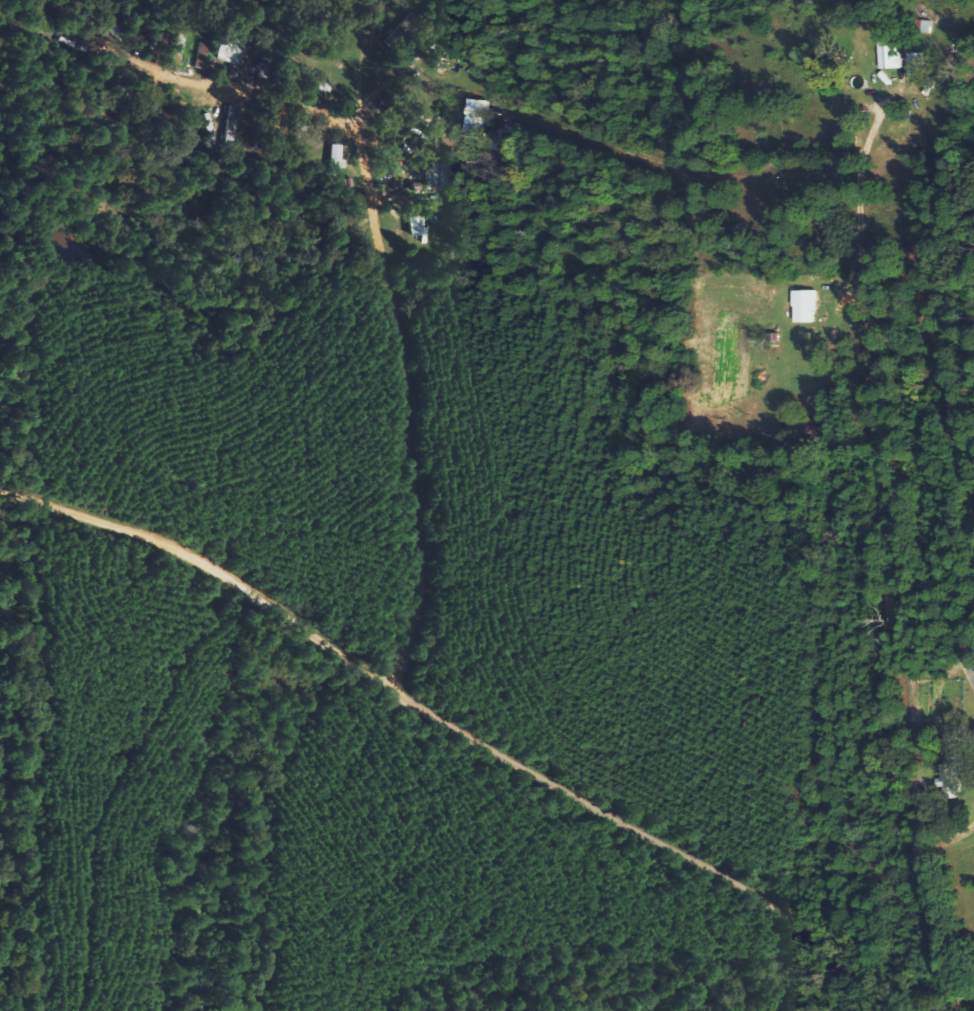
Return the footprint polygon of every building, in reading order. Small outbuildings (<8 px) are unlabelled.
[(241,40),(223,34),(214,58),(237,66),(243,49),(238,48),(241,40)] [(900,68),(899,40),(876,40),(877,68),(900,68)] [(905,53),(906,80),(922,80),(921,53),(905,53)] [(447,164),(428,164),(429,189),(448,189),(447,164)] [(422,215),(405,216),(406,236),(419,235),(419,242),(424,242),(422,215)] [(792,322),(811,322),(811,311),(815,311),(815,290),(791,290),(792,322)]
